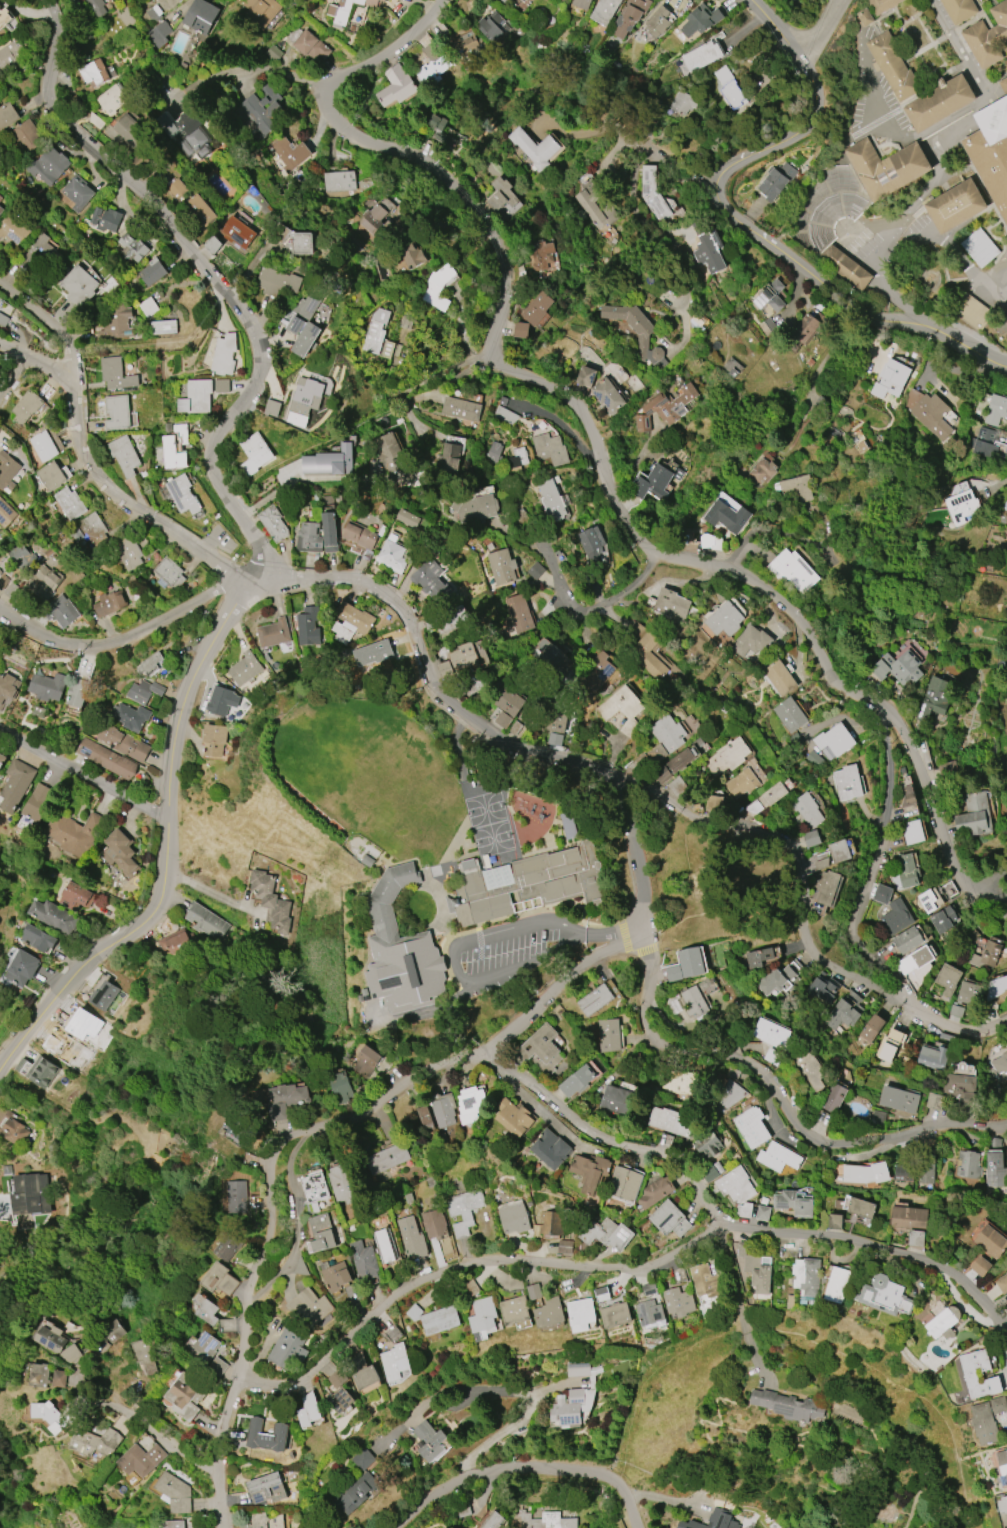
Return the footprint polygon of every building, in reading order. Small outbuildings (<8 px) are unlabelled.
[(98,19),(84,0),(102,0),(106,5),(103,7),(107,12),(98,19)] [(170,8),(164,0),(181,0),(170,8)] [(182,23),(195,0),(204,0),(221,9),(206,36),(182,23)] [(242,4),(245,0),(258,0),(259,1),(260,0),(274,0),(282,7),(263,31),(244,16),(249,10),(242,4)] [(336,6),(338,0),(378,0),(376,7),(364,4),(364,5),(352,2),(345,26),(332,22),(334,16),(326,14),(329,4),(336,6)] [(571,4),(573,0),(591,0),(587,10),(571,4)] [(589,17),(599,0),(621,0),(605,27),(589,17)] [(614,23),(627,0),(650,0),(652,1),(644,15),(642,14),(637,23),(636,22),(630,32),(627,31),(623,39),(614,34),(618,26),(614,23)] [(875,15),(866,0),(900,0),(875,15)] [(979,10),(973,0),(939,0),(953,25),(979,10)] [(981,18),(959,30),(981,69),(1003,56),(996,44),(1006,38),(1006,40),(1006,0),(1000,0),(988,7),(997,23),(987,29),(981,18)] [(725,17),(713,24),(701,34),(697,30),(688,39),(679,30),(688,21),(685,18),(701,2),(709,10),(707,12),(709,14),(713,11),(717,8),(725,17)] [(644,23),(661,5),(670,12),(666,17),(668,19),(667,20),(670,24),(661,34),(660,33),(655,39),(643,29),(647,25),(644,23)] [(14,19),(0,31),(0,10),(1,11),(6,7),(10,11),(8,12),(14,19)] [(868,9),(860,14),(865,24),(874,19),(868,9)] [(495,12),(503,20),(498,26),(504,32),(493,43),(476,26),(487,16),(489,18),(495,12)] [(164,20),(172,30),(165,36),(168,41),(158,49),(149,38),(151,37),(147,33),(164,20)] [(324,60),(319,55),(314,61),(306,54),(304,56),(291,45),(306,28),(323,43),(322,45),(326,48),(327,47),(331,51),(324,60)] [(898,101),(922,88),(910,68),(907,69),(893,44),(895,43),(887,28),(864,41),(898,101)] [(458,57),(450,42),(458,38),(457,37),(471,30),(474,36),(478,35),(482,43),(483,42),(488,51),(469,61),(465,53),(458,57)] [(1,73),(0,71),(0,48),(17,37),(29,56),(1,73)] [(724,54),(689,73),(680,57),(711,39),(713,43),(716,41),(724,54)] [(411,71),(424,61),(425,61),(429,58),(422,50),(432,41),(451,65),(439,75),(442,78),(427,90),(411,71)] [(99,57),(109,79),(91,87),(89,83),(85,85),(77,68),(99,57)] [(374,94),(390,84),(383,72),(398,63),(405,74),(407,72),(418,90),(398,103),(396,99),(382,107),(374,94)] [(724,64),(745,98),(741,101),(743,104),(733,110),(720,90),(724,88),(713,72),(724,64)] [(962,70),(945,80),(942,76),(937,79),(940,84),(902,106),(917,132),(977,98),(962,70)] [(998,80),(1006,75),(1006,224),(960,139),(981,128),(972,114),(1006,95),(998,80)] [(264,137),(238,106),(253,93),(260,102),(264,98),(258,91),(267,83),(273,91),(275,89),(282,98),(277,102),(284,110),(274,118),(279,124),(264,137)] [(109,117),(95,98),(115,84),(127,100),(114,110),(116,113),(109,117)] [(669,107),(678,89),(692,97),(691,100),(697,104),(694,109),(692,108),(690,111),(687,109),(684,115),(674,110),(673,112),(671,110),(672,109),(669,107)] [(19,118),(0,130),(0,106),(8,101),(19,118)] [(210,151),(199,159),(194,153),(186,159),(174,142),(177,140),(173,135),(168,138),(153,118),(163,111),(164,110),(165,111),(166,111),(167,112),(174,121),(178,118),(178,117),(178,116),(179,115),(179,114),(180,114),(180,113),(181,113),(182,112),(183,112),(184,112),(185,112),(185,113),(188,111),(199,124),(197,126),(209,141),(205,145),(210,151)] [(135,152),(120,138),(121,137),(111,128),(125,112),(150,135),(135,152)] [(447,120),(440,132),(449,137),(445,145),(434,139),(432,141),(424,136),(429,126),(426,124),(432,113),(437,116),(438,115),(447,120)] [(454,124),(440,117),(432,136),(453,145),(459,134),(451,130),(454,124)] [(27,153),(20,144),(19,145),(12,136),(14,135),(11,131),(29,118),(38,131),(36,132),(43,141),(27,153)] [(518,126),(536,146),(549,134),(561,147),(546,161),(549,164),(540,173),(531,164),(533,162),(508,135),(518,126)] [(302,142),(312,154),(285,174),(281,168),(284,165),(276,154),(271,157),(265,148),(283,135),(290,144),(291,143),(295,148),(302,142)] [(874,202),(844,149),(867,136),(881,160),(918,139),(935,168),(874,202)] [(71,163),(49,187),(36,175),(37,173),(31,167),(49,146),(58,154),(60,152),(71,163)] [(131,161),(141,150),(151,160),(141,171),(131,161)] [(771,203),(765,198),(767,195),(757,187),(773,168),(778,171),(785,162),(797,172),(789,182),(788,182),(771,203)] [(657,222),(640,197),(641,166),(656,166),(655,188),(671,213),(657,222)] [(356,190),(325,192),(324,173),(354,171),(356,190)] [(75,173),(86,183),(85,184),(95,193),(78,214),(70,208),(74,204),(60,192),(75,173)] [(490,184),(499,176),(504,181),(506,179),(512,186),(509,189),(519,200),(511,207),(506,201),(494,212),(486,202),(497,192),(490,184)] [(923,203),(941,233),(988,206),(970,176),(923,203)] [(165,188),(177,178),(188,190),(176,201),(165,188)] [(597,230),(572,196),(582,189),(579,185),(589,178),(618,218),(608,226),(606,224),(597,230)] [(180,207),(196,193),(217,217),(200,231),(180,207)] [(123,213),(115,233),(104,228),(103,232),(89,226),(98,203),(123,213)] [(378,203),(388,212),(380,221),(382,223),(372,235),(359,223),(364,218),(362,216),(368,209),(370,211),(378,203)] [(3,238),(0,236),(0,223),(9,212),(30,231),(17,247),(5,236),(3,238)] [(256,233),(245,250),(220,232),(231,215),(256,233)] [(690,222),(702,216),(726,268),(710,276),(704,263),(698,266),(691,252),(697,249),(695,245),(700,242),(690,222)] [(312,232),(312,254),(291,254),(291,252),(285,252),(285,247),(282,244),(270,235),(279,222),(291,232),(312,232)] [(978,226),(959,242),(981,267),(999,251),(978,226)] [(42,232),(50,238),(46,242),(55,248),(54,249),(61,254),(53,266),(45,259),(35,273),(20,262),(42,232)] [(149,249),(137,262),(132,258),(129,261),(127,259),(127,260),(123,256),(124,255),(120,252),(123,249),(116,242),(125,233),(127,234),(129,233),(134,239),(136,242),(139,239),(149,249)] [(408,271),(396,250),(412,240),(418,250),(420,249),(427,260),(408,271)] [(528,243),(545,241),(545,243),(553,242),(555,252),(552,253),(553,262),(547,263),(548,268),(532,271),(528,243)] [(872,275),(861,290),(818,256),(829,241),(872,275)] [(168,273),(147,287),(137,273),(149,264),(148,262),(156,256),(168,273)] [(444,313),(420,299),(427,285),(425,284),(431,271),(434,273),(448,263),(457,274),(444,284),(438,295),(450,301),(444,313)] [(77,264),(100,284),(93,291),(95,293),(89,300),(87,298),(78,308),(65,296),(68,293),(59,284),(77,264)] [(262,265),(288,275),(289,273),(302,278),(296,293),(284,288),(283,290),(278,288),(274,298),(261,293),(263,288),(255,285),(262,265)] [(757,293),(768,282),(770,284),(776,278),(785,287),(777,295),(786,305),(777,314),(766,303),(759,310),(752,302),(759,295),(757,293)] [(519,315),(541,290),(555,302),(533,327),(519,315)] [(993,311),(979,329),(953,309),(967,291),(993,311)] [(147,318),(138,304),(150,297),(159,310),(147,318)] [(131,307),(132,317),(127,318),(129,328),(133,327),(134,336),(129,337),(128,336),(110,338),(110,339),(99,340),(98,330),(104,330),(103,325),(107,325),(105,310),(115,309),(114,305),(117,305),(117,303),(123,302),(124,305),(126,304),(127,308),(131,307)] [(634,305),(655,329),(648,336),(647,350),(651,350),(654,347),(660,347),(663,351),(663,357),(658,361),(658,360),(652,365),(646,359),(644,359),(644,362),(636,361),(636,358),(637,335),(624,320),(599,317),(600,305),(622,307),(634,305)] [(379,308),(391,311),(387,324),(383,323),(381,329),(385,330),(382,339),(394,343),(389,358),(361,349),(373,314),(379,308)] [(4,327),(0,325),(0,313),(10,318),(4,327)] [(821,323),(804,345),(790,334),(807,313),(821,323)] [(304,359),(290,350),(300,333),(298,332),(296,335),(285,328),(293,315),(307,323),(308,321),(322,329),(304,359)] [(150,321),(176,319),(177,333),(151,335),(150,321)] [(514,322),(528,323),(527,338),(512,337),(514,322)] [(232,375),(210,370),(216,338),(223,339),(225,333),(236,332),(237,352),(232,352),(231,360),(235,361),(232,375)] [(100,358),(121,356),(122,378),(125,378),(125,376),(138,375),(138,386),(107,388),(106,381),(102,382),(100,358)] [(721,366),(733,378),(743,368),(731,356),(721,366)] [(888,356),(912,369),(897,398),(887,392),(883,400),(869,393),(875,381),(879,383),(882,378),(878,376),(888,356)] [(596,370),(590,387),(575,382),(581,365),(596,370)] [(606,376),(626,403),(616,411),(617,412),(611,417),(606,410),(608,409),(603,402),(601,404),(589,389),(606,376)] [(325,385),(317,410),(309,407),(307,418),(288,412),(299,377),(325,385)] [(187,413),(186,380),(211,379),(212,393),(209,393),(210,412),(187,413)] [(690,381),(699,394),(683,406),(687,412),(668,425),(664,419),(661,421),(654,411),(648,415),(649,431),(635,432),(634,415),(645,415),(640,407),(661,392),(665,397),(668,394),(672,400),(682,393),(679,389),(690,381)] [(11,411),(29,388),(45,401),(34,415),(32,413),(21,427),(12,420),(16,415),(11,411)] [(926,393),(930,397),(934,393),(950,409),(941,419),(953,430),(941,442),(930,431),(909,412),(910,411),(902,405),(910,388),(924,395),(926,393)] [(991,393),(1006,398),(1006,419),(1000,417),(997,427),(982,422),(991,393)] [(104,397),(127,394),(130,428),(105,431),(104,420),(110,419),(110,413),(106,413),(104,397)] [(445,396),(482,405),(478,422),(441,413),(445,396)] [(187,467),(164,469),(162,436),(173,435),(172,425),(186,424),(187,444),(181,444),(181,453),(186,452),(187,467)] [(968,447),(972,437),(975,439),(980,426),(1000,432),(995,445),(998,446),(995,454),(992,453),(990,458),(972,452),(973,449),(968,447)] [(42,463),(28,440),(44,430),(58,453),(42,463)] [(238,444),(258,431),(274,456),(256,468),(258,470),(246,477),(238,466),(248,459),(238,444)] [(373,439),(393,431),(405,461),(385,469),(373,439)] [(537,461),(530,437),(548,432),(550,438),(559,435),(562,445),(564,445),(569,461),(552,466),(550,457),(537,461)] [(105,445),(125,434),(140,464),(132,468),(135,475),(126,480),(114,456),(111,458),(105,445)] [(447,434),(466,438),(458,470),(441,466),(442,462),(440,462),(441,454),(442,455),(447,434)] [(485,460),(492,441),(495,442),(496,441),(501,443),(500,445),(503,446),(497,464),(485,460)] [(302,474),(301,456),(316,456),(316,453),(341,453),(341,442),(351,442),(351,473),(302,474)] [(512,449),(523,446),(528,463),(510,467),(507,458),(514,457),(512,449)] [(2,490),(0,488),(0,465),(3,462),(0,459),(0,450),(1,449),(22,466),(10,480),(16,485),(11,491),(5,486),(2,490)] [(776,471),(766,482),(764,481),(760,485),(757,482),(754,485),(746,476),(748,474),(748,473),(752,468),(751,467),(759,458),(761,460),(763,458),(776,471)] [(53,460),(67,480),(48,492),(35,472),(53,460)] [(628,490),(637,476),(644,480),(656,462),(674,474),(664,490),(669,493),(663,502),(646,491),(641,499),(628,490)] [(163,484),(184,473),(191,486),(188,487),(200,510),(191,515),(188,509),(179,514),(163,484)] [(778,481),(809,474),(811,481),(809,481),(813,501),(798,505),(794,488),(781,491),(780,489),(774,491),(773,484),(778,483),(778,481)] [(551,478),(566,514),(552,520),(549,513),(546,514),(540,499),(543,498),(537,484),(551,478)] [(69,521),(53,495),(67,486),(71,492),(74,490),(87,510),(69,521)] [(954,526),(944,500),(971,489),(975,499),(977,498),(981,510),(963,517),(965,522),(954,526)] [(492,494),(497,516),(460,523),(458,513),(467,501),(474,499),(474,498),(492,494)] [(5,528),(0,523),(0,497),(18,514),(5,528)] [(276,544),(256,515),(273,504),(281,516),(279,518),(287,530),(288,536),(276,544)] [(752,514),(741,529),(734,524),(731,527),(719,519),(727,508),(736,515),(742,506),(752,514)] [(395,519),(416,529),(421,518),(400,508),(395,519)] [(77,522),(95,511),(108,531),(104,533),(108,540),(95,549),(88,538),(85,540),(75,525),(78,523),(77,522)] [(321,513),(334,512),(338,551),(324,553),(321,513)] [(371,551),(341,537),(348,521),(376,534),(375,536),(377,537),(371,551)] [(321,552),(296,551),(297,531),(299,531),(299,529),(300,529),(300,522),(319,523),(319,527),(316,527),(316,528),(321,529),(321,537),(322,537),(321,552)] [(593,527),(603,546),(586,554),(576,535),(593,527)] [(129,534),(142,555),(138,557),(142,563),(128,572),(111,545),(129,534)] [(375,561),(386,539),(405,549),(401,557),(407,561),(400,575),(392,570),(392,569),(375,561)] [(35,563),(18,573),(7,553),(22,544),(29,556),(32,554),(35,560),(33,561),(35,563)] [(486,553),(507,547),(511,560),(515,559),(517,568),(514,569),(517,580),(495,586),(486,553)] [(794,550),(819,578),(801,594),(786,577),(780,583),(765,566),(786,548),(790,553),(794,550)] [(175,592),(151,570),(165,555),(183,571),(180,574),(186,579),(175,592)] [(444,571),(437,577),(450,591),(436,604),(426,593),(425,594),(421,590),(423,588),(419,584),(415,587),(409,580),(409,577),(415,571),(416,572),(431,557),(444,571)] [(535,581),(525,572),(536,561),(545,569),(535,581)] [(46,603),(25,585),(31,579),(29,577),(32,573),(35,575),(43,565),(50,571),(52,568),(57,573),(58,572),(63,576),(62,577),(64,578),(53,591),(54,592),(52,594),(52,595),(46,603)] [(2,590),(0,588),(0,578),(3,574),(10,579),(2,590)] [(3,592),(13,581),(20,587),(10,598),(3,592)] [(652,610),(661,586),(677,593),(676,595),(691,601),(684,619),(671,613),(670,617),(652,610)] [(99,618),(92,605),(99,602),(97,596),(104,593),(105,595),(107,594),(108,595),(121,590),(128,605),(99,618)] [(80,615),(63,629),(56,619),(53,621),(51,619),(49,620),(40,610),(61,593),(66,600),(67,599),(80,615)] [(534,628),(514,634),(504,599),(524,593),(534,628)] [(703,621),(727,599),(744,618),(738,624),(739,627),(728,637),(722,630),(715,636),(703,621)] [(346,645),(333,637),(336,633),(331,630),(338,619),(334,616),(343,601),(362,612),(363,610),(375,618),(364,636),(355,630),(346,645)] [(470,623),(439,634),(436,626),(428,630),(423,618),(464,604),(470,623)] [(299,646),(296,613),(303,613),(303,606),(318,605),(319,619),(314,619),(315,627),(319,626),(320,644),(299,646)] [(261,648),(256,628),(278,622),(277,618),(284,616),(290,641),(261,648)] [(731,648),(750,624),(760,632),(761,630),(774,640),(762,655),(757,651),(755,654),(749,649),(743,657),(731,648)] [(665,667),(654,679),(626,653),(649,629),(660,640),(649,651),(665,667)] [(543,637),(572,661),(569,664),(573,668),(563,680),(536,658),(541,653),(534,647),(543,637)] [(352,651),(388,638),(394,656),(376,663),(375,661),(366,664),(367,666),(359,669),(352,651)] [(453,670),(447,655),(463,650),(461,646),(471,643),(477,662),(453,670)] [(908,648),(922,663),(917,667),(923,674),(909,688),(904,683),(901,685),(888,671),(885,675),(886,676),(881,682),(869,669),(886,652),(895,661),(908,648)] [(242,653),(248,649),(263,670),(240,687),(227,669),(245,657),(242,653)] [(577,678),(601,649),(609,655),(605,660),(616,669),(595,693),(577,678)] [(159,669),(148,676),(139,664),(158,650),(164,658),(155,664),(159,669)] [(782,699),(762,671),(779,659),(799,686),(782,699)] [(3,698),(0,706),(0,675),(1,676),(3,672),(15,678),(12,684),(17,687),(12,698),(13,699),(12,701),(6,698),(5,699),(3,698)] [(49,702),(36,698),(37,694),(28,691),(33,673),(53,679),(55,673),(67,676),(63,687),(65,688),(60,701),(50,698),(49,702)] [(932,675),(955,684),(943,715),(936,713),(935,716),(930,714),(929,719),(922,716),(921,719),(916,717),(932,675)] [(83,708),(68,704),(70,695),(68,694),(70,687),(72,687),(75,677),(90,682),(83,708)] [(145,706),(124,695),(129,685),(131,686),(132,683),(137,685),(140,679),(150,685),(152,681),(165,688),(160,697),(152,692),(145,706)] [(505,729),(489,717),(497,706),(489,701),(502,684),(525,701),(505,729)] [(594,709),(624,684),(643,708),(632,717),(638,725),(629,740),(618,730),(627,719),(620,709),(604,722),(594,709)] [(207,710),(215,685),(234,691),(233,692),(236,694),(236,695),(240,697),(237,708),(229,705),(225,716),(207,710)] [(790,734),(772,709),(791,696),(809,721),(790,734)] [(138,734),(122,726),(123,723),(113,718),(114,715),(110,713),(114,705),(116,706),(118,702),(136,711),(139,705),(152,712),(148,721),(145,720),(138,734)] [(516,718),(527,704),(542,716),(532,730),(516,718)] [(563,734),(544,730),(549,707),(568,711),(563,734)] [(678,721),(687,734),(681,738),(684,742),(670,753),(649,724),(666,712),(675,724),(678,721)] [(523,725),(515,736),(508,730),(516,720),(523,725)] [(841,722),(856,743),(836,757),(827,745),(819,750),(811,740),(822,732),(824,734),(841,722)] [(142,763),(97,739),(105,723),(117,729),(117,730),(124,734),(125,733),(151,747),(142,763)] [(205,724),(227,727),(225,745),(222,745),(220,757),(204,755),(205,743),(202,742),(205,724)] [(560,747),(544,743),(547,731),(563,734),(560,747)] [(738,736),(750,752),(742,758),(744,761),(730,771),(727,767),(713,777),(705,765),(708,763),(706,760),(716,753),(714,751),(729,740),(730,742),(738,736)] [(75,752),(84,737),(120,757),(121,756),(137,764),(128,781),(93,761),(93,762),(75,752)] [(659,742),(667,754),(639,776),(634,770),(627,767),(659,742)] [(672,775),(664,764),(687,747),(695,758),(672,775)] [(8,757),(0,771),(0,753),(8,757)] [(6,773),(14,758),(37,770),(14,815),(0,807),(5,798),(1,795),(11,775),(6,773)] [(954,760),(960,782),(943,786),(938,767),(939,764),(954,760)] [(863,795),(838,800),(832,772),(842,770),(842,767),(856,763),(863,795)] [(747,767),(760,784),(747,794),(745,791),(734,799),(724,785),(747,767)] [(678,776),(687,788),(675,798),(666,785),(678,776)] [(743,809),(780,781),(788,792),(763,811),(762,809),(756,814),(743,809)] [(21,814),(38,782),(52,790),(47,801),(49,802),(36,827),(32,825),(34,821),(21,814)] [(902,787),(911,785),(916,803),(900,808),(903,796),(902,787)] [(985,790),(992,832),(968,836),(967,832),(957,834),(953,815),(966,813),(962,795),(985,790)] [(806,791),(818,807),(816,808),(825,820),(810,830),(797,811),(795,812),(789,804),(806,791)] [(706,794),(723,797),(721,814),(704,811),(706,794)] [(82,859),(59,846),(60,844),(51,838),(50,840),(41,836),(55,811),(63,816),(64,815),(82,826),(85,821),(82,819),(88,808),(111,821),(100,841),(93,837),(91,842),(92,845),(89,851),(86,852),(82,859)] [(920,819),(925,840),(906,845),(903,835),(907,822),(920,819)] [(110,866),(99,854),(104,849),(105,850),(109,847),(104,842),(108,837),(108,836),(117,828),(129,841),(126,844),(134,852),(130,857),(141,869),(130,879),(126,874),(125,875),(122,872),(123,871),(114,862),(110,866)] [(821,843),(807,848),(803,834),(817,829),(821,843)] [(509,862),(545,853),(546,855),(577,847),(577,845),(581,844),(580,841),(591,838),(597,861),(600,862),(601,866),(599,868),(607,899),(601,901),(601,903),(599,905),(596,906),(593,905),(593,903),(585,906),(583,895),(543,906),(540,895),(519,901),(516,891),(508,893),(514,913),(461,927),(460,921),(458,922),(455,912),(449,913),(444,896),(451,895),(452,899),(457,898),(454,886),(463,884),(461,876),(481,871),(484,881),(488,880),(490,890),(514,884),(509,862)] [(845,839),(852,858),(833,865),(827,845),(828,845),(845,839)] [(919,884),(902,889),(895,865),(899,864),(897,856),(911,852),(915,868),(918,868),(921,876),(917,877),(919,884)] [(371,994),(365,972),(370,971),(368,965),(375,963),(368,937),(376,934),(367,901),(386,868),(413,861),(416,872),(419,871),(422,882),(401,888),(391,904),(400,938),(429,931),(434,948),(437,948),(439,957),(443,956),(447,970),(442,971),(445,980),(443,981),(448,1000),(391,1015),(389,1008),(387,1009),(384,997),(377,998),(375,992),(371,994)] [(250,883),(252,869),(265,872),(265,874),(275,876),(272,894),(277,895),(277,899),(290,902),(288,917),(290,918),(287,934),(276,933),(277,929),(270,928),(271,922),(265,921),(267,907),(262,906),(263,900),(255,898),(256,892),(251,891),(252,883),(250,883)] [(841,874),(830,907),(816,902),(819,892),(815,891),(822,871),(832,874),(833,872),(841,874)] [(69,881),(92,894),(84,906),(75,901),(74,903),(78,905),(74,912),(57,902),(61,896),(60,895),(62,892),(69,881)] [(946,899),(939,887),(950,881),(957,893),(946,899)] [(893,889),(887,905),(871,899),(878,883),(893,889)] [(930,889),(940,905),(927,914),(916,897),(930,889)] [(899,897),(914,922),(889,937),(881,929),(879,918),(891,911),(888,904),(899,897)] [(69,936),(27,913),(34,899),(43,904),(46,899),(79,917),(69,936)] [(193,900),(229,925),(218,942),(202,931),(200,934),(191,928),(194,924),(184,918),(189,911),(186,909),(193,900)] [(939,935),(928,917),(949,905),(957,918),(953,921),(955,925),(939,935)] [(28,923),(58,939),(52,948),(49,946),(45,953),(20,939),(24,933),(23,932),(28,923)] [(892,939),(914,926),(924,942),(902,955),(892,939)] [(162,951),(157,941),(183,928),(186,934),(190,932),(194,940),(190,942),(193,948),(177,955),(176,952),(170,954),(167,948),(162,951)] [(1001,945),(989,972),(966,962),(970,953),(979,958),(987,939),(1001,945)] [(896,963),(926,944),(935,959),(917,970),(916,967),(903,975),(896,963)] [(19,948),(40,960),(38,964),(39,965),(31,980),(27,978),(22,987),(3,977),(8,969),(6,968),(10,961),(8,960),(15,947),(18,949),(19,948)] [(699,947),(705,974),(683,978),(680,964),(677,951),(699,947)] [(748,969),(745,953),(772,948),(774,958),(760,961),(762,967),(748,969)] [(944,962),(963,972),(949,998),(940,992),(943,986),(934,981),(944,962)] [(683,978),(668,982),(665,968),(680,964),(683,978)] [(120,989),(104,1011),(79,992),(100,965),(117,977),(112,983),(120,989)] [(787,965),(797,975),(779,992),(775,988),(765,997),(755,986),(760,981),(758,980),(764,974),(766,976),(774,967),(779,973),(787,965)] [(984,981),(1006,975),(1006,991),(1006,992),(989,1001),(984,981)] [(686,1007),(679,993),(712,976),(719,989),(702,997),(709,1011),(693,1019),(691,1015),(688,1016),(683,1008),(686,1007)] [(816,976),(826,984),(823,988),(834,996),(825,1009),(803,992),(810,983),(811,983),(816,976)] [(962,980),(985,987),(979,1006),(961,1001),(960,1004),(956,1003),(957,1001),(956,1001),(962,980)] [(614,998),(586,1017),(576,1003),(604,983),(614,998)] [(835,1030),(842,1022),(850,1029),(862,1014),(841,997),(823,1020),(835,1030)] [(951,1004),(964,1008),(961,1018),(948,1014),(951,1004)] [(874,1013),(886,1022),(869,1043),(858,1035),(874,1013)] [(759,1017),(791,1031),(787,1039),(788,1040),(783,1050),(751,1036),(759,1017)] [(618,1019),(620,1050),(599,1052),(597,1020),(618,1019)] [(546,1021),(558,1034),(550,1041),(560,1051),(558,1053),(563,1058),(553,1067),(555,1069),(547,1077),(530,1060),(535,1054),(534,1053),(521,1066),(508,1059),(546,1021)] [(874,1056),(884,1035),(887,1037),(891,1028),(903,1034),(890,1063),(874,1056)] [(366,1078),(352,1068),(359,1058),(357,1056),(365,1044),(382,1056),(366,1078)] [(922,1046),(923,1046),(923,1044),(938,1049),(938,1046),(950,1049),(943,1071),(916,1063),(922,1046)] [(791,1057),(807,1047),(826,1074),(819,1079),(824,1086),(815,1092),(791,1057)] [(1000,1054),(1006,1051),(1006,1078),(999,1082),(996,1075),(991,1078),(987,1070),(992,1067),(989,1062),(1001,1056),(1000,1054)] [(25,1076),(40,1054),(60,1067),(45,1089),(25,1076)] [(557,1086),(571,1074),(572,1075),(586,1063),(596,1076),(587,1083),(588,1085),(579,1093),(577,1091),(568,1099),(557,1086)] [(327,1076),(344,1070),(353,1096),(347,1098),(348,1101),(336,1105),(327,1076)] [(974,1091),(972,1091),(972,1093),(975,1093),(974,1106),(959,1104),(960,1094),(957,1094),(956,1096),(941,1091),(948,1073),(976,1077),(974,1091)] [(728,1077),(749,1093),(726,1108),(720,1103),(728,1077)] [(834,1082),(848,1089),(834,1115),(820,1107),(834,1082)] [(606,1083),(638,1094),(630,1118),(598,1107),(606,1083)] [(308,1098),(310,1098),(310,1100),(310,1101),(310,1103),(308,1104),(307,1104),(305,1103),(286,1107),(289,1117),(272,1121),(268,1105),(271,1104),(268,1089),(277,1087),(276,1086),(285,1084),(285,1086),(294,1084),(295,1088),(306,1085),(308,1098)] [(883,1085),(920,1095),(914,1115),(878,1105),(883,1085)] [(459,1090),(475,1086),(477,1090),(482,1089),(485,1100),(479,1102),(481,1111),(476,1113),(478,1120),(461,1125),(458,1115),(460,1114),(458,1107),(459,1107),(457,1102),(459,1102),(457,1096),(461,1095),(459,1090)] [(943,1096),(929,1092),(926,1107),(939,1110),(943,1096)] [(428,1096),(437,1093),(437,1094),(439,1094),(440,1096),(450,1093),(455,1108),(452,1108),(454,1116),(452,1116),(455,1124),(438,1129),(428,1096)] [(505,1097),(515,1106),(519,1102),(536,1118),(518,1139),(494,1118),(500,1111),(496,1107),(497,1105),(497,1104),(502,1098),(503,1098),(505,1097)] [(688,1138),(646,1125),(653,1106),(662,1109),(663,1108),(683,1114),(682,1119),(693,1123),(688,1138)] [(750,1150),(731,1119),(752,1106),(753,1107),(755,1106),(757,1108),(758,1107),(764,1117),(760,1119),(771,1137),(750,1150)] [(20,1147),(0,1134),(0,1107),(7,1112),(8,1110),(21,1119),(19,1122),(26,1126),(25,1128),(30,1131),(20,1147)] [(433,1126),(427,1109),(417,1112),(423,1130),(433,1126)] [(572,1151),(554,1172),(549,1167),(547,1167),(545,1166),(545,1163),(529,1149),(537,1140),(535,1139),(546,1127),(557,1136),(558,1136),(572,1148),(571,1149),(572,1151)] [(723,1147),(717,1151),(718,1152),(711,1156),(711,1155),(703,1160),(691,1141),(710,1128),(723,1147)] [(760,1149),(764,1152),(771,1140),(803,1158),(796,1170),(784,1163),(778,1173),(754,1159),(760,1149)] [(410,1158),(371,1175),(364,1158),(403,1141),(410,1158)] [(980,1153),(977,1178),(955,1176),(956,1166),(960,1166),(960,1160),(957,1160),(958,1150),(966,1151),(966,1150),(975,1151),(975,1152),(980,1153)] [(1006,1186),(985,1186),(985,1168),(986,1168),(986,1152),(1002,1152),(1002,1168),(1006,1168),(1006,1186)] [(935,1155),(933,1184),(918,1183),(919,1154),(935,1155)] [(611,1162),(605,1182),(598,1180),(593,1196),(580,1192),(582,1184),(580,1183),(582,1176),(568,1171),(571,1161),(572,1161),(574,1155),(578,1156),(578,1155),(594,1161),(596,1155),(609,1159),(608,1161),(611,1162)] [(875,1183),(874,1181),(865,1183),(842,1182),(843,1165),(871,1166),(870,1164),(885,1161),(890,1180),(875,1183)] [(337,1202),(327,1173),(330,1172),(329,1168),(346,1163),(358,1201),(346,1205),(344,1200),(337,1202)] [(713,1182),(739,1164),(748,1178),(747,1179),(756,1193),(739,1204),(736,1199),(732,1202),(727,1194),(722,1197),(713,1182)] [(642,1175),(633,1203),(605,1193),(615,1165),(642,1175)] [(912,1182),(894,1181),(895,1165),(913,1166),(912,1182)] [(308,1204),(301,1178),(309,1176),(308,1174),(322,1170),(330,1197),(317,1201),(320,1211),(314,1213),(311,1203),(308,1204)] [(29,1215),(49,1214),(47,1175),(11,1177),(13,1228),(30,1228),(29,1215)] [(640,1190),(661,1176),(663,1178),(666,1176),(675,1189),(644,1210),(636,1200),(643,1195),(640,1190)] [(228,1213),(227,1181),(246,1180),(247,1213),(228,1213)] [(444,1198),(479,1188),(484,1206),(470,1210),(474,1225),(466,1227),(469,1235),(455,1239),(451,1224),(462,1221),(460,1214),(449,1217),(444,1198)] [(813,1198),(812,1218),(793,1217),(794,1209),(772,1208),(773,1194),(781,1194),(781,1189),(796,1190),(796,1198),(813,1198)] [(876,1204),(871,1219),(846,1211),(851,1196),(876,1204)] [(647,1218),(666,1198),(685,1217),(684,1218),(691,1225),(679,1238),(671,1230),(665,1236),(647,1218)] [(496,1206),(513,1200),(513,1202),(520,1199),(521,1201),(522,1201),(531,1229),(517,1233),(516,1231),(505,1234),(496,1206)] [(755,1219),(768,1221),(770,1207),(757,1205),(755,1219)] [(892,1206),(928,1209),(926,1231),(905,1229),(905,1228),(890,1226),(892,1206)] [(439,1208),(442,1216),(443,1215),(446,1225),(445,1225),(447,1233),(428,1240),(425,1232),(424,1232),(421,1221),(422,1221),(420,1214),(439,1208)] [(561,1212),(560,1226),(563,1226),(563,1235),(542,1234),(543,1233),(538,1233),(538,1225),(543,1225),(543,1219),(539,1219),(540,1211),(544,1211),(561,1212)] [(308,1218),(318,1215),(318,1214),(325,1212),(325,1213),(327,1212),(332,1228),(331,1228),(337,1246),(327,1249),(309,1254),(305,1241),(314,1238),(308,1218)] [(407,1258),(395,1220),(412,1215),(418,1235),(422,1233),(428,1252),(427,1252),(427,1254),(419,1257),(418,1254),(407,1258)] [(620,1222),(635,1234),(620,1253),(608,1243),(605,1246),(594,1238),(588,1245),(577,1237),(590,1219),(598,1225),(605,1217),(617,1226),(620,1222)] [(987,1223),(1006,1240),(1006,1246),(995,1260),(972,1241),(987,1223)] [(382,1264),(372,1233),(388,1227),(398,1259),(382,1264)] [(226,1262),(212,1252),(227,1231),(243,1242),(238,1249),(236,1248),(226,1262)] [(358,1282),(356,1273),(357,1273),(348,1243),(361,1240),(363,1248),(371,1246),(379,1270),(376,1271),(378,1276),(358,1282)] [(572,1241),(558,1240),(558,1253),(571,1254),(572,1241)] [(772,1256),(769,1294),(755,1293),(755,1286),(751,1285),(752,1272),(743,1272),(744,1257),(737,1256),(738,1241),(748,1242),(747,1254),(772,1256)] [(992,1265),(979,1255),(969,1267),(981,1278),(992,1265)] [(820,1259),(817,1297),(799,1296),(800,1288),(792,1287),(793,1279),(795,1280),(795,1276),(794,1274),(792,1274),(792,1264),(795,1264),(795,1259),(803,1260),(803,1258),(820,1259)] [(216,1260),(229,1270),(226,1273),(238,1282),(228,1296),(218,1288),(218,1289),(216,1288),(212,1293),(199,1283),(216,1260)] [(331,1294),(328,1288),(327,1289),(323,1281),(324,1280),(320,1271),(343,1261),(352,1280),(340,1286),(342,1289),(331,1294)] [(696,1297),(688,1268),(706,1262),(710,1276),(716,1274),(722,1294),(707,1299),(705,1294),(696,1297)] [(851,1271),(841,1304),(823,1299),(833,1266),(851,1271)] [(1004,1273),(1006,1271),(1006,1292),(1003,1295),(994,1282),(998,1279),(1005,1274),(1004,1273)] [(856,1301),(863,1284),(872,1287),(870,1282),(872,1276),(879,1273),(886,1276),(888,1281),(904,1287),(901,1294),(906,1296),(905,1298),(914,1301),(908,1317),(897,1312),(895,1317),(856,1301)] [(541,1298),(539,1283),(527,1286),(529,1300),(541,1298)] [(656,1294),(655,1284),(642,1285),(644,1296),(656,1294)] [(334,1308),(311,1328),(300,1314),(295,1318),(284,1305),(307,1286),(318,1299),(323,1295),(334,1308)] [(689,1290),(695,1310),(685,1313),(686,1316),(677,1319),(675,1312),(668,1314),(661,1291),(678,1287),(679,1293),(689,1290)] [(199,1293),(219,1308),(214,1315),(219,1319),(213,1327),(195,1314),(201,1306),(194,1300),(199,1293)] [(504,1326),(497,1302),(524,1295),(528,1309),(526,1309),(529,1319),(504,1326)] [(565,1321),(537,1329),(532,1309),(542,1306),(541,1305),(545,1304),(543,1299),(557,1295),(565,1321)] [(490,1296),(497,1317),(493,1318),(495,1326),(494,1326),(496,1331),(486,1334),(487,1339),(475,1343),(472,1333),(472,1334),(467,1317),(474,1315),(470,1302),(490,1296)] [(565,1302),(591,1298),(596,1321),(587,1323),(589,1330),(572,1333),(571,1326),(570,1327),(565,1302)] [(640,1327),(633,1305),(653,1299),(654,1305),(660,1303),(664,1319),(655,1322),(656,1322),(640,1327)] [(632,1321),(604,1329),(598,1309),(611,1305),(610,1304),(618,1302),(619,1303),(626,1301),(632,1321)] [(418,1316),(453,1304),(460,1325),(425,1336),(420,1319),(413,1321),(404,1313),(414,1303),(422,1311),(418,1316)] [(949,1337),(946,1339),(943,1336),(941,1337),(939,1336),(934,1340),(930,1334),(929,1336),(926,1332),(928,1331),(923,1326),(947,1307),(949,1306),(951,1306),(953,1306),(955,1307),(957,1308),(958,1309),(960,1311),(960,1313),(960,1315),(960,1317),(959,1319),(958,1321),(950,1328),(953,1332),(954,1333),(955,1334),(955,1336),(954,1337),(953,1338),(951,1338),(950,1338),(949,1337)] [(266,1359),(285,1324),(307,1336),(301,1347),(308,1351),(301,1363),(294,1359),(288,1371),(266,1359)] [(43,1325),(50,1330),(52,1325),(62,1331),(59,1335),(67,1340),(58,1355),(34,1340),(43,1325)] [(204,1331),(221,1343),(215,1351),(216,1352),(207,1365),(188,1351),(191,1345),(197,1340),(204,1331)] [(130,1342),(153,1336),(160,1359),(153,1361),(157,1374),(150,1376),(149,1371),(144,1372),(142,1364),(139,1365),(138,1362),(136,1363),(130,1342)] [(387,1382),(378,1354),(389,1350),(389,1349),(394,1348),(393,1344),(402,1341),(410,1368),(399,1372),(401,1378),(387,1382)] [(60,1358),(73,1366),(81,1352),(68,1344),(60,1358)] [(970,1399),(958,1356),(985,1348),(991,1369),(981,1372),(980,1367),(974,1368),(979,1384),(982,1383),(982,1380),(998,1376),(1002,1391),(990,1395),(990,1394),(970,1399)] [(590,1376),(589,1362),(566,1364),(567,1377),(590,1376)] [(30,1385),(31,1372),(33,1372),(34,1363),(42,1364),(42,1363),(50,1364),(48,1380),(50,1380),(50,1384),(47,1384),(47,1387),(30,1385)] [(380,1380),(359,1391),(351,1375),(372,1364),(380,1380)] [(66,1387),(66,1371),(53,1370),(53,1387),(66,1387)] [(189,1423),(173,1410),(172,1406),(173,1405),(163,1397),(183,1371),(207,1390),(204,1393),(206,1394),(200,1401),(199,1401),(196,1404),(191,1400),(190,1401),(200,1409),(189,1423)] [(355,1400),(339,1415),(325,1400),(341,1385),(355,1400)] [(584,1388),(585,1404),(580,1405),(582,1424),(570,1425),(559,1426),(559,1421),(551,1422),(550,1408),(553,1408),(553,1403),(556,1403),(556,1395),(565,1394),(565,1399),(568,1399),(568,1389),(584,1388)] [(749,1404),(752,1389),(762,1391),(762,1389),(777,1393),(777,1394),(788,1397),(788,1395),(796,1397),(795,1400),(802,1402),(802,1399),(803,1399),(804,1398),(826,1403),(822,1418),(817,1417),(813,1419),(809,1418),(808,1423),(791,1419),(791,1421),(784,1419),(784,1418),(783,1417),(784,1415),(773,1413),(771,1409),(749,1404)] [(312,1390),(322,1417),(310,1422),(311,1425),(301,1429),(295,1411),(304,1408),(301,1399),(312,1390)] [(46,1403),(49,1400),(54,1405),(53,1406),(69,1422),(56,1436),(49,1428),(51,1425),(44,1418),(32,1418),(32,1403),(46,1403)] [(969,1406),(988,1401),(993,1421),(994,1421),(997,1432),(996,1432),(999,1441),(980,1446),(978,1437),(976,1437),(970,1418),(972,1417),(969,1406)] [(246,1445),(249,1417),(257,1416),(263,1419),(261,1433),(272,1435),(274,1423),(281,1422),(288,1425),(285,1450),(277,1452),(271,1449),(258,1447),(252,1449),(246,1445)] [(429,1464),(424,1457),(423,1458),(416,1450),(420,1447),(417,1444),(421,1441),(412,1430),(425,1419),(436,1433),(441,1429),(448,1437),(440,1444),(445,1450),(429,1464)] [(101,1437),(108,1427),(116,1432),(123,1438),(107,1458),(100,1455),(96,1450),(96,1451),(94,1450),(91,1457),(68,1448),(77,1427),(101,1437)] [(116,1462),(135,1443),(145,1453),(155,1443),(167,1455),(143,1479),(134,1470),(129,1475),(116,1462)] [(375,1459),(362,1447),(350,1460),(362,1472),(375,1459)] [(995,1453),(1006,1450),(1006,1482),(1005,1474),(1002,1475),(999,1466),(995,1453)] [(170,1504),(160,1498),(163,1494),(153,1487),(165,1470),(190,1487),(191,1513),(170,1513),(170,1504)] [(366,1470),(379,1485),(371,1492),(369,1490),(365,1494),(368,1497),(347,1516),(333,1500),(335,1499),(333,1497),(352,1480),(353,1482),(366,1470)] [(245,1482),(277,1471),(287,1498),(271,1503),(270,1499),(253,1505),(245,1482)] [(1001,1498),(1006,1496),(1006,1512),(1005,1513),(1004,1511),(999,1512),(996,1504),(998,1503),(998,1501),(1001,1500),(1001,1498)] [(740,1525),(739,1527),(677,1527),(679,1520),(688,1523),(689,1520),(707,1526),(708,1521),(707,1520),(710,1513),(711,1513),(714,1506),(727,1511),(726,1513),(731,1515),(730,1519),(737,1522),(736,1524),(740,1525)] [(501,1525),(499,1527),(478,1527),(493,1509),(504,1518),(499,1524),(501,1525)] [(576,1518),(576,1527),(511,1527),(511,1513),(517,1513),(517,1510),(523,1509),(524,1513),(529,1513),(529,1519),(540,1518),(540,1512),(558,1512),(559,1518),(576,1518)] [(282,1514),(283,1527),(252,1527),(251,1513),(265,1512),(265,1516),(282,1514)] [(184,1520),(184,1527),(159,1527),(159,1521),(184,1520)]
